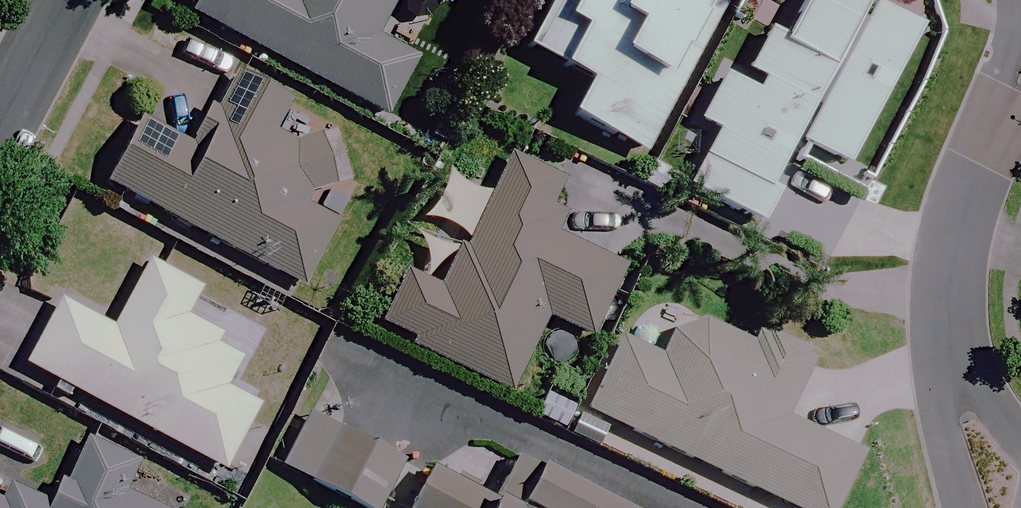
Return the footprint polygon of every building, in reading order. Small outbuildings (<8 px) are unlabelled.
[(176,10),(380,118),(411,59),(371,38),(391,0),(181,0),(176,10)] [(516,50),(571,78),(553,113),(641,158),(721,0),(542,0),(516,50)] [(800,3),(782,38),(764,29),(739,79),(719,69),(690,123),(710,133),(681,189),(755,227),(774,190),(766,186),(778,164),(830,191),(915,27),(867,2),(868,0),(794,0),(800,3)] [(282,101),(228,73),(187,150),(127,119),(93,183),(296,289),(330,223),(303,209),(329,161),(267,129),(282,101)] [(566,188),(501,157),(436,292),(398,273),(371,329),(505,393),(540,319),(584,340),(618,269),(544,234),(566,188)] [(214,337),(179,318),(194,289),(142,262),(106,329),(53,300),(17,366),(72,395),(218,472),(253,406),(220,389),(235,359),(210,345),(214,337)] [(680,312),(657,359),(615,339),(580,412),(783,507),(829,507),(855,454),(778,417),(807,357),(757,333),(751,346),(680,312)] [(272,468),(348,507),(382,507),(402,469),(300,415),(272,468)] [(78,439),(51,498),(5,476),(0,487),(0,507),(142,507),(114,495),(129,462),(78,439)] [(419,467),(398,507),(605,507),(502,456),(480,498),(419,467)]
